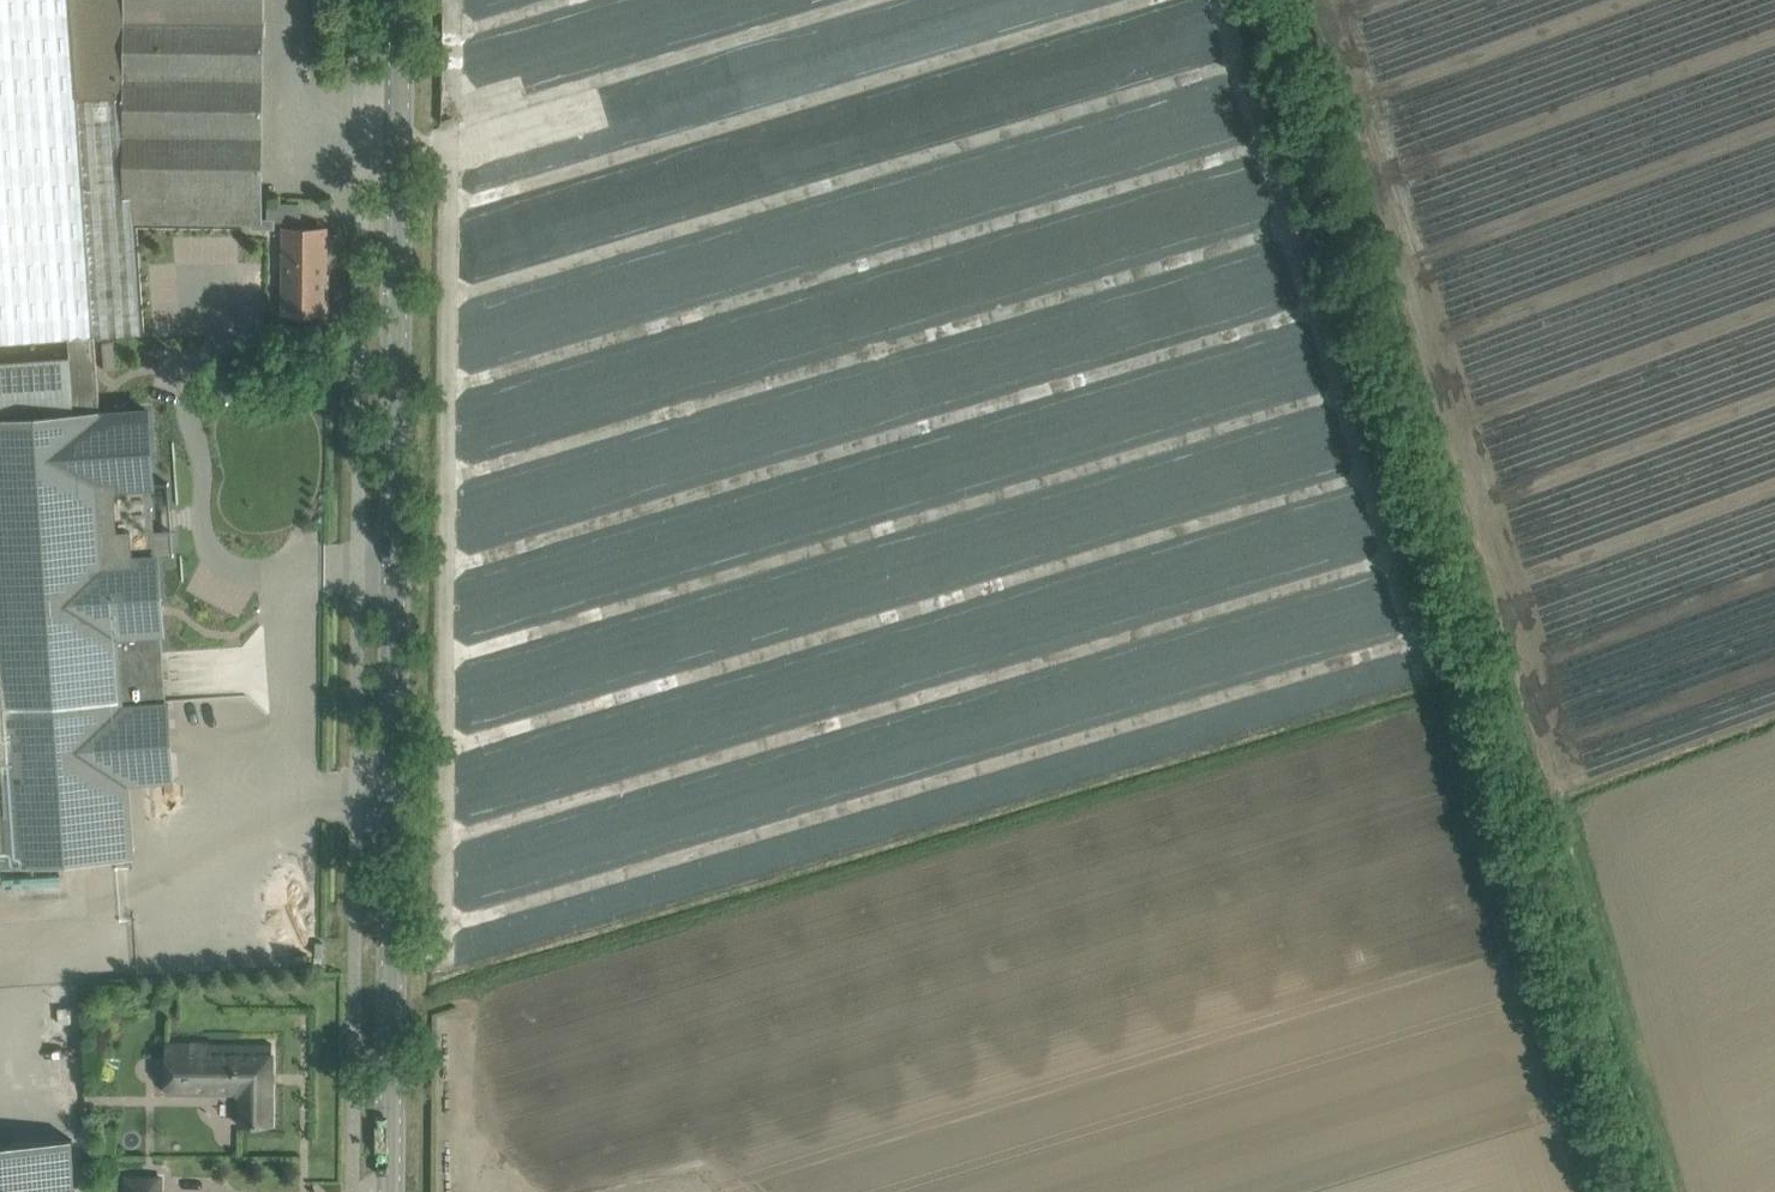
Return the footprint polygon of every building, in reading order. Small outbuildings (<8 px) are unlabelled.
[(96,336),(143,332),(137,225),(123,225),(125,96),(80,99),(73,0),(0,0),(0,342),(71,337),(96,336)] [(268,218),(263,218),(265,0),(126,0),(126,11),(125,96),(123,225),(137,225),(251,224),(251,228),(276,229),(276,219),(268,218)] [(285,313),(302,312),(326,312),(327,229),(286,228),(285,313)] [(71,337),(72,356),(0,361),(0,855),(1,855),(1,866),(137,856),(132,783),(178,780),(172,698),(168,698),(164,633),(168,633),(162,552),(116,555),(106,409),(102,410),(96,336),(71,337)] [(273,1125),(273,1044),(168,1043),(168,1093),(241,1094),(240,1125),(273,1125)] [(81,1143),(0,1149),(0,1191),(84,1191),(81,1143)] [(162,1177),(127,1177),(127,1191),(162,1191),(162,1177)]
